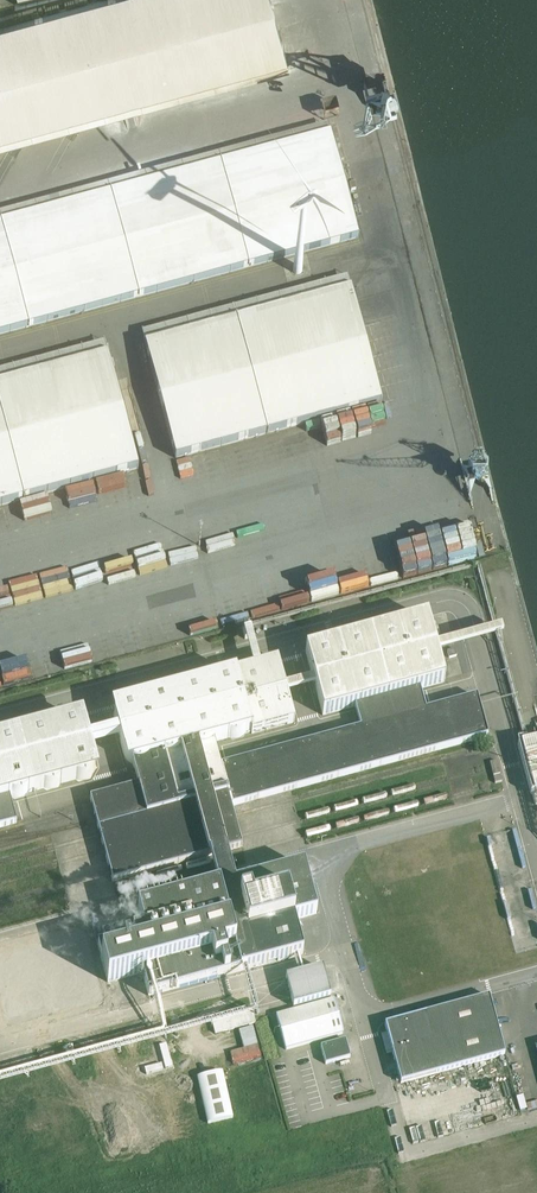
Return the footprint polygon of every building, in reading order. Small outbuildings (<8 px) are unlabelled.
[(0,26),(0,136),(286,59),(284,52),(321,42),(315,21),(278,30),(270,0),(95,0),(0,26)] [(0,223),(0,334),(357,237),(346,193),(383,183),(377,161),(340,171),(330,134),(319,137),(0,223)] [(296,264),(296,265),(295,265),(294,265),(294,266),(293,266),(293,267),(293,268),(292,269),(292,270),(293,270),(293,271),(293,272),(294,272),(294,273),(295,273),(296,274),(297,274),(298,274),(299,274),(299,273),(300,273),(301,272),(301,271),(302,271),(302,270),(302,269),(302,268),(302,267),(301,267),(301,266),(300,265),(299,265),(298,264),(297,264),(296,264)] [(350,288),(145,344),(148,355),(175,458),(370,406),(381,402),(360,323),(396,313),(391,292),(354,302),(350,288)] [(138,468),(107,354),(0,383),(0,505),(138,468)] [(168,528),(141,534),(149,568),(177,562),(175,549),(173,549),(168,528)] [(115,577),(105,529),(77,535),(87,583),(115,577)] [(111,547),(116,569),(144,563),(139,541),(111,547)] [(128,614),(100,620),(104,639),(132,633),(128,614)] [(425,711),(418,688),(444,681),(435,651),(427,618),(305,652),(322,715),(355,706),(360,728),(220,766),(214,744),(294,722),(277,659),(256,665),(115,703),(138,785),(90,798),(92,808),(95,819),(100,835),(104,850),(109,871),(112,881),(242,846),(239,836),(233,815),(231,806),(487,736),(476,697),(425,711)] [(0,649),(0,670),(42,661),(38,641),(0,649)] [(307,667),(282,674),(285,683),(309,676),(307,667)] [(10,800),(98,776),(81,713),(0,735),(0,827),(16,823),(10,800)] [(526,743),(519,745),(531,790),(534,789),(536,788),(536,740),(526,743)] [(497,760),(490,762),(495,783),(502,781),(497,760)] [(244,970),(302,954),(293,919),(316,913),(303,866),(138,911),(144,933),(98,946),(107,982),(142,973),(148,996),(244,970)] [(293,1007),(329,997),(322,969),(285,979),(293,1007)] [(401,1083),(504,1054),(488,996),(385,1024),(401,1083)] [(285,1050),(343,1033),(333,999),(276,1015),(285,1050)] [(214,1035),(255,1023),(251,1008),(210,1019),(214,1035)] [(246,1058),(260,1054),(252,1027),(238,1031),(246,1058)] [(345,1039),(321,1046),(325,1063),(350,1057),(345,1039)] [(207,1123),(232,1117),(221,1071),(196,1077),(207,1123)]
